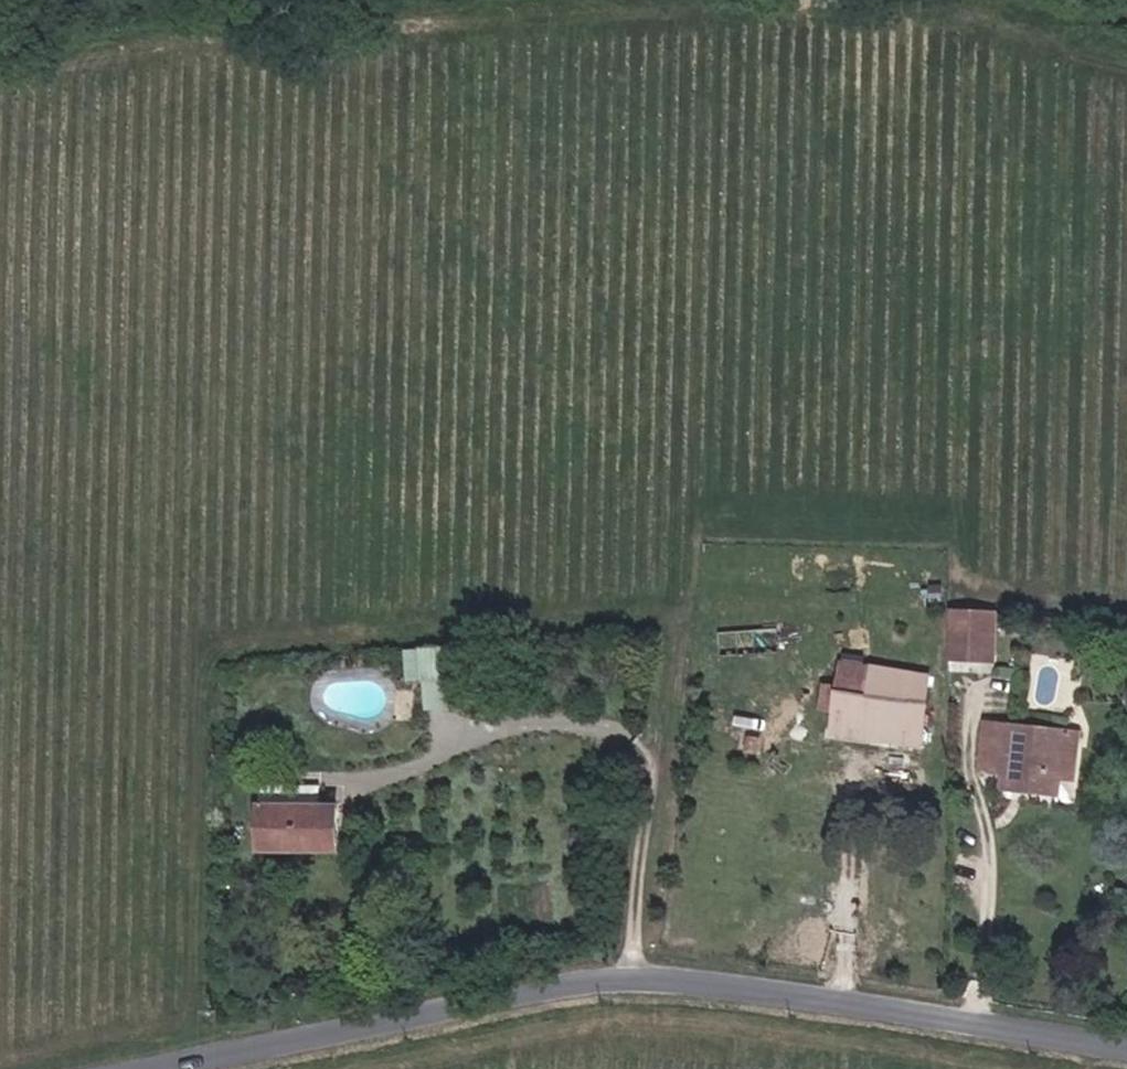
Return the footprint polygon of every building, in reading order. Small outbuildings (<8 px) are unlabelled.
[(996,661),(997,606),(950,605),(949,660),(996,661)] [(932,663),(845,657),(844,682),(830,682),(827,712),(839,712),(838,731),(929,735),(932,663)] [(1088,731),(1075,730),(992,720),(988,757),(1017,760),(1016,772),(1015,789),(1068,795),(1070,786),(1071,772),(1085,775),(1088,731)] [(340,854),(341,800),(341,778),(280,778),(260,778),(260,802),(270,803),(269,852),(340,854)]
